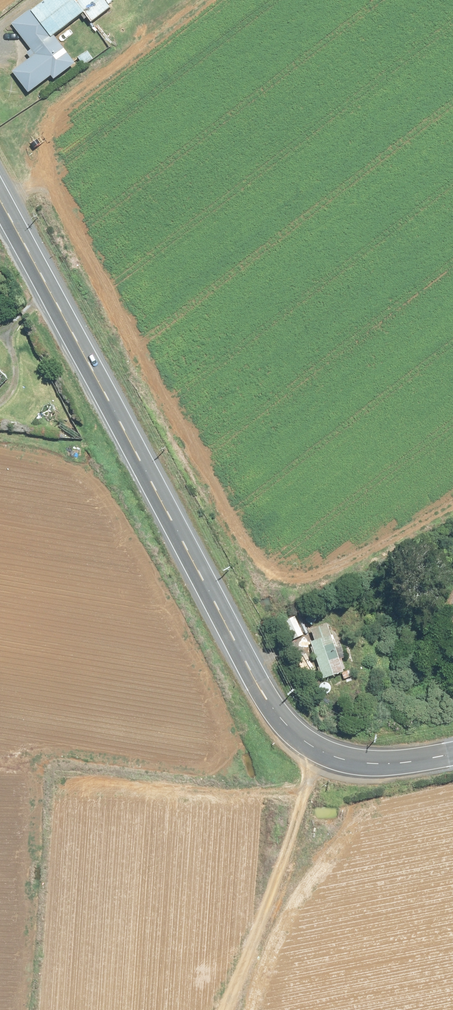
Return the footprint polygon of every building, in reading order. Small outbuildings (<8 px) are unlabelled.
[(78,64),(57,36),(83,16),(86,20),(88,19),(85,15),(87,13),(94,23),(113,9),(108,2),(109,1),(109,0),(101,0),(100,1),(100,0),(82,0),(79,3),(77,0),(49,0),(33,11),(32,9),(13,23),(33,50),(28,53),(32,59),(14,72),(30,94),(54,76),(56,80),(78,64)] [(85,66),(94,60),(88,51),(80,58),(85,66)] [(305,633),(297,615),(287,620),(295,638),(305,633)] [(313,640),(326,678),(344,672),(346,678),(354,676),(352,669),(348,670),(344,658),(347,656),(343,644),(338,646),(330,623),(314,629),(317,639),(313,640)]
